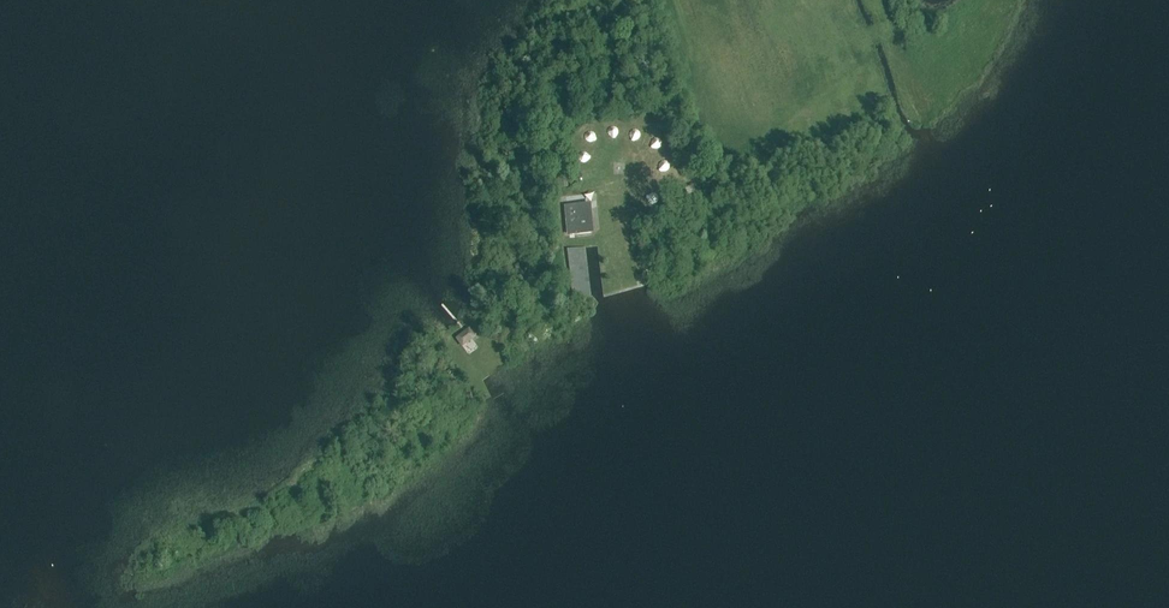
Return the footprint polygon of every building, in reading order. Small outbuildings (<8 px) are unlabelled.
[(610,128),(608,130),(607,132),(608,135),(610,136),(613,137),(615,136),(617,134),(618,132),(617,129),(615,127),(612,127),(610,128)] [(637,131),(635,130),(632,131),(631,133),(630,135),(631,138),(633,140),(635,140),(638,139),(640,137),(640,135),(639,132),(637,131)] [(592,132),(590,131),(587,132),(586,134),(585,137),(586,139),(588,141),(590,142),(593,141),(595,139),(595,136),(594,134),(592,132)] [(660,140),(658,138),(656,138),(653,138),(652,140),(651,143),(652,145),(654,147),(656,148),(659,147),(661,145),(661,142),(660,140)] [(585,153),(583,152),(580,153),(579,155),(578,158),(579,160),(581,162),(583,162),(586,162),(588,160),(588,157),(587,155),(585,153)] [(668,163),(666,161),(664,161),(661,162),(659,163),(659,166),(660,168),(662,170),(664,171),(667,170),(668,168),(669,165),(668,163)] [(557,173),(558,185),(568,184),(566,172),(557,173)] [(692,187),(684,190),(686,196),(695,193),(692,187)] [(657,196),(655,194),(652,193),(650,194),(648,196),(648,199),(648,201),(650,203),(653,203),(655,203),(657,201),(658,198),(657,196)] [(589,207),(589,204),(570,206),(567,206),(568,223),(569,228),(569,232),(569,235),(592,233),(592,230),(590,211),(589,207)] [(573,297),(591,295),(585,247),(567,249),(573,297)] [(474,337),(469,330),(457,339),(462,346),(474,337)]
